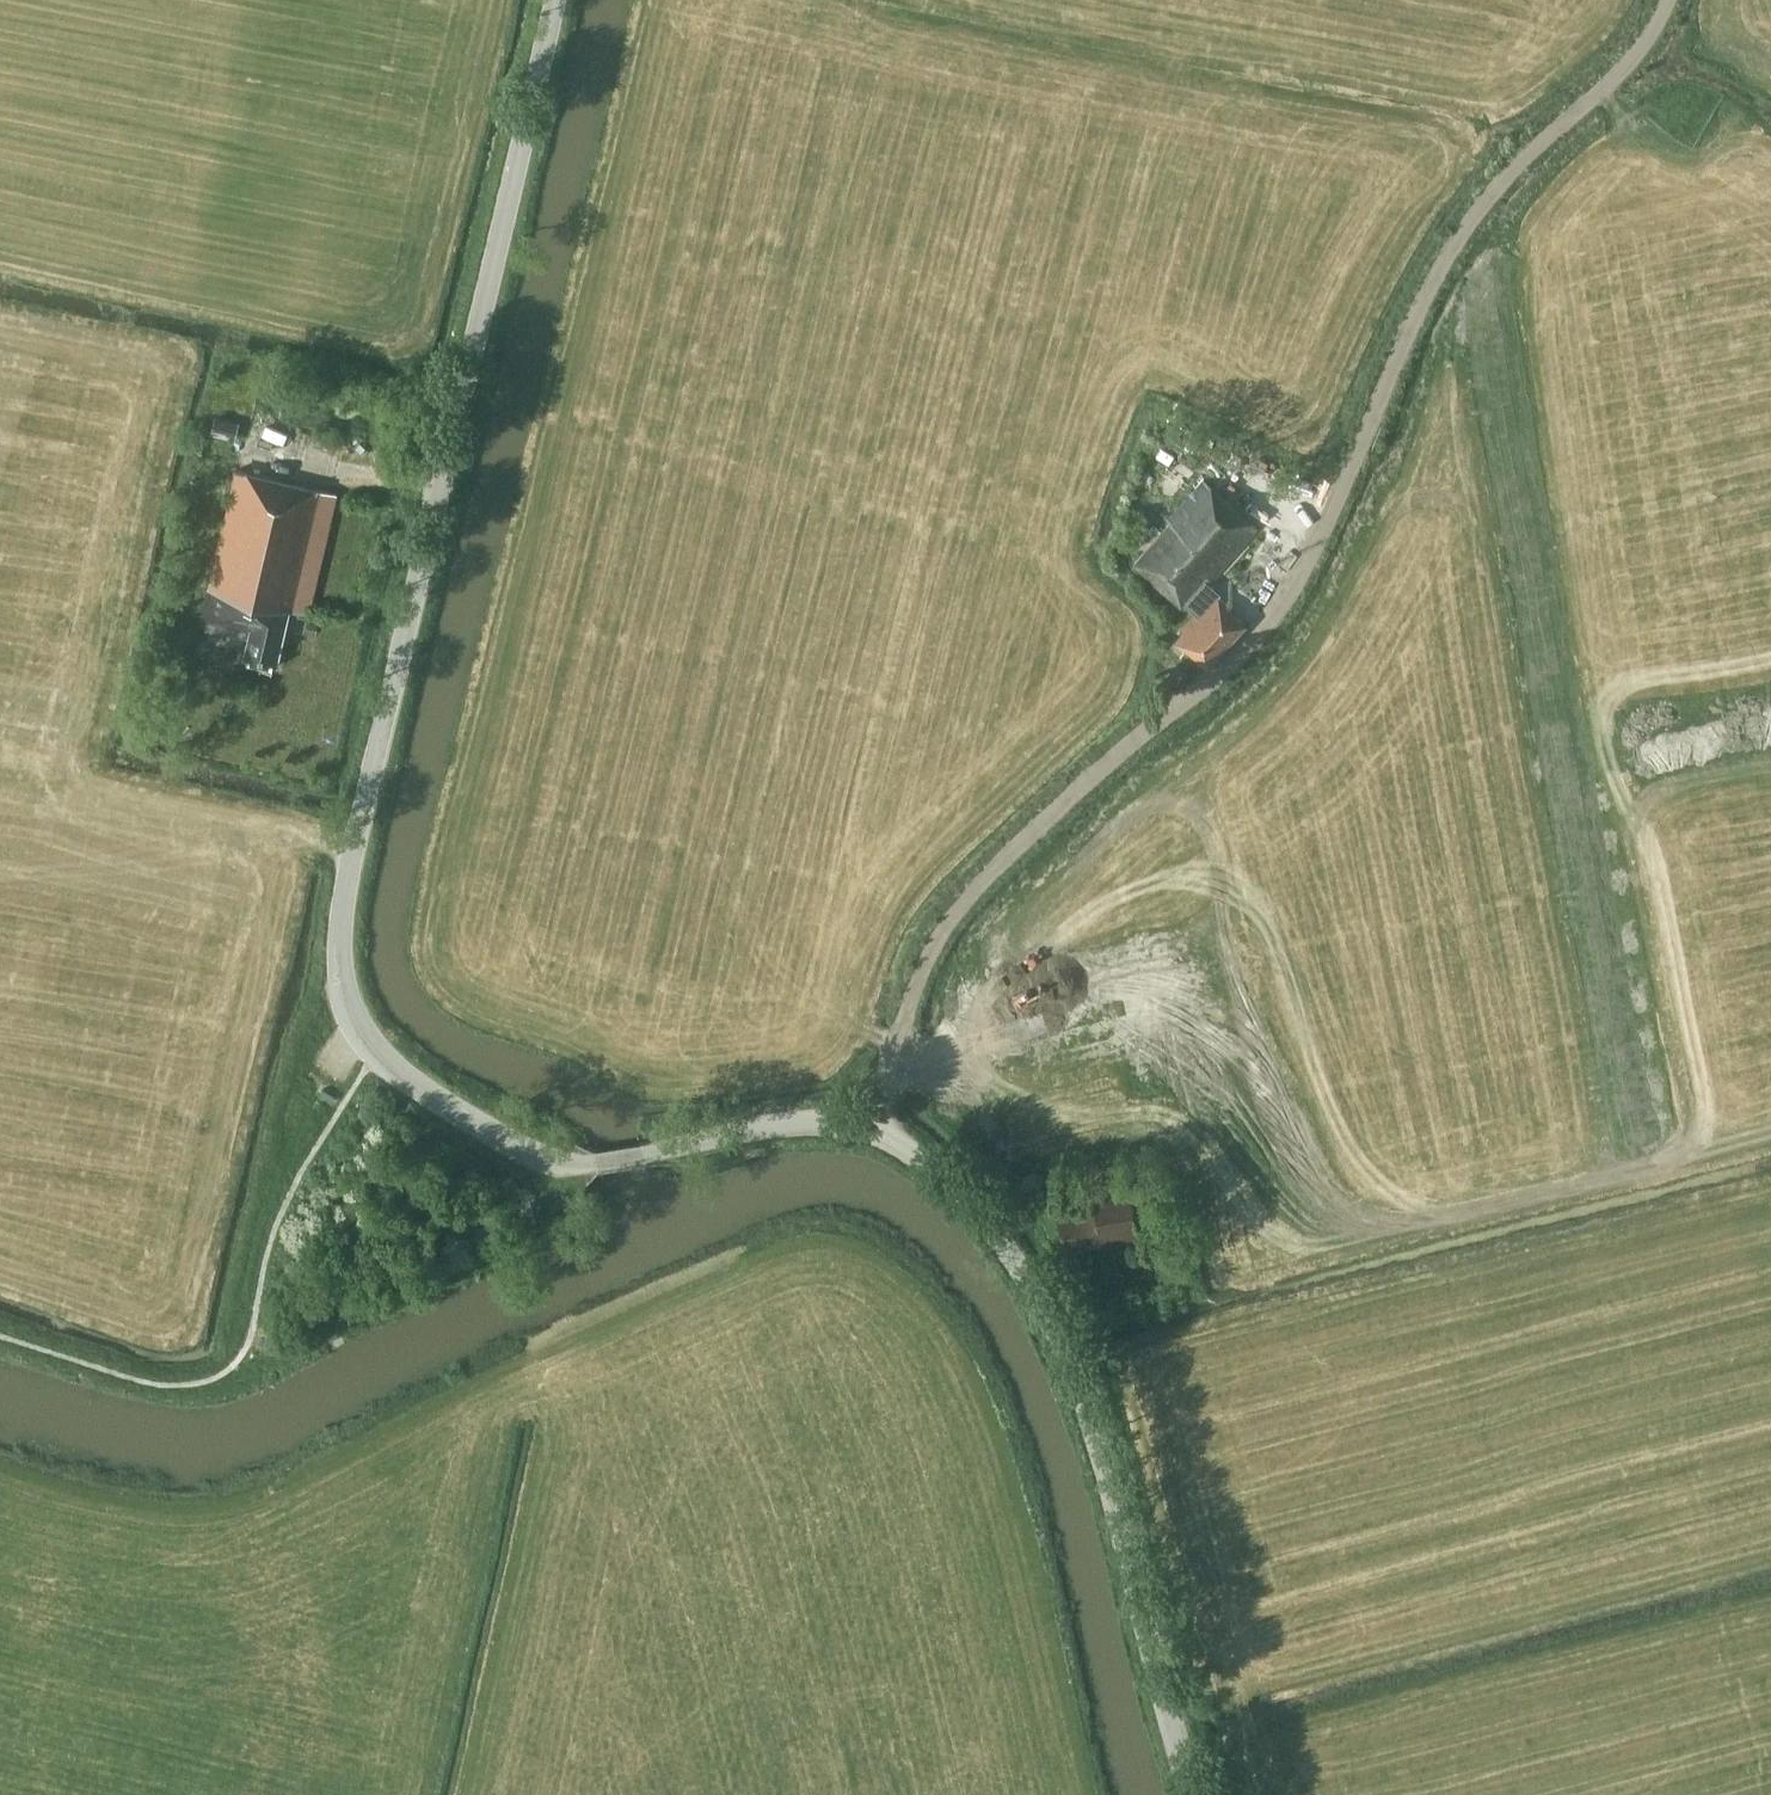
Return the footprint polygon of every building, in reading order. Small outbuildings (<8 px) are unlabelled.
[(240,418),(218,412),(213,431),(235,436),(240,418)] [(308,614),(337,493),(237,469),(202,618),(249,630),(243,657),(274,665),(288,609),(308,614)] [(1254,527),(1200,479),(1129,559),(1183,607),(1185,605),(1193,612),(1178,629),(1181,631),(1172,642),(1182,651),(1185,648),(1205,666),(1241,625),(1222,608),(1225,605),(1214,595),(1208,603),(1204,599),(1199,604),(1191,597),(1254,527)] [(1140,1239),(1128,1177),(1091,1184),(1095,1205),(1059,1212),(1066,1248),(1101,1241),(1102,1247),(1140,1239)]
